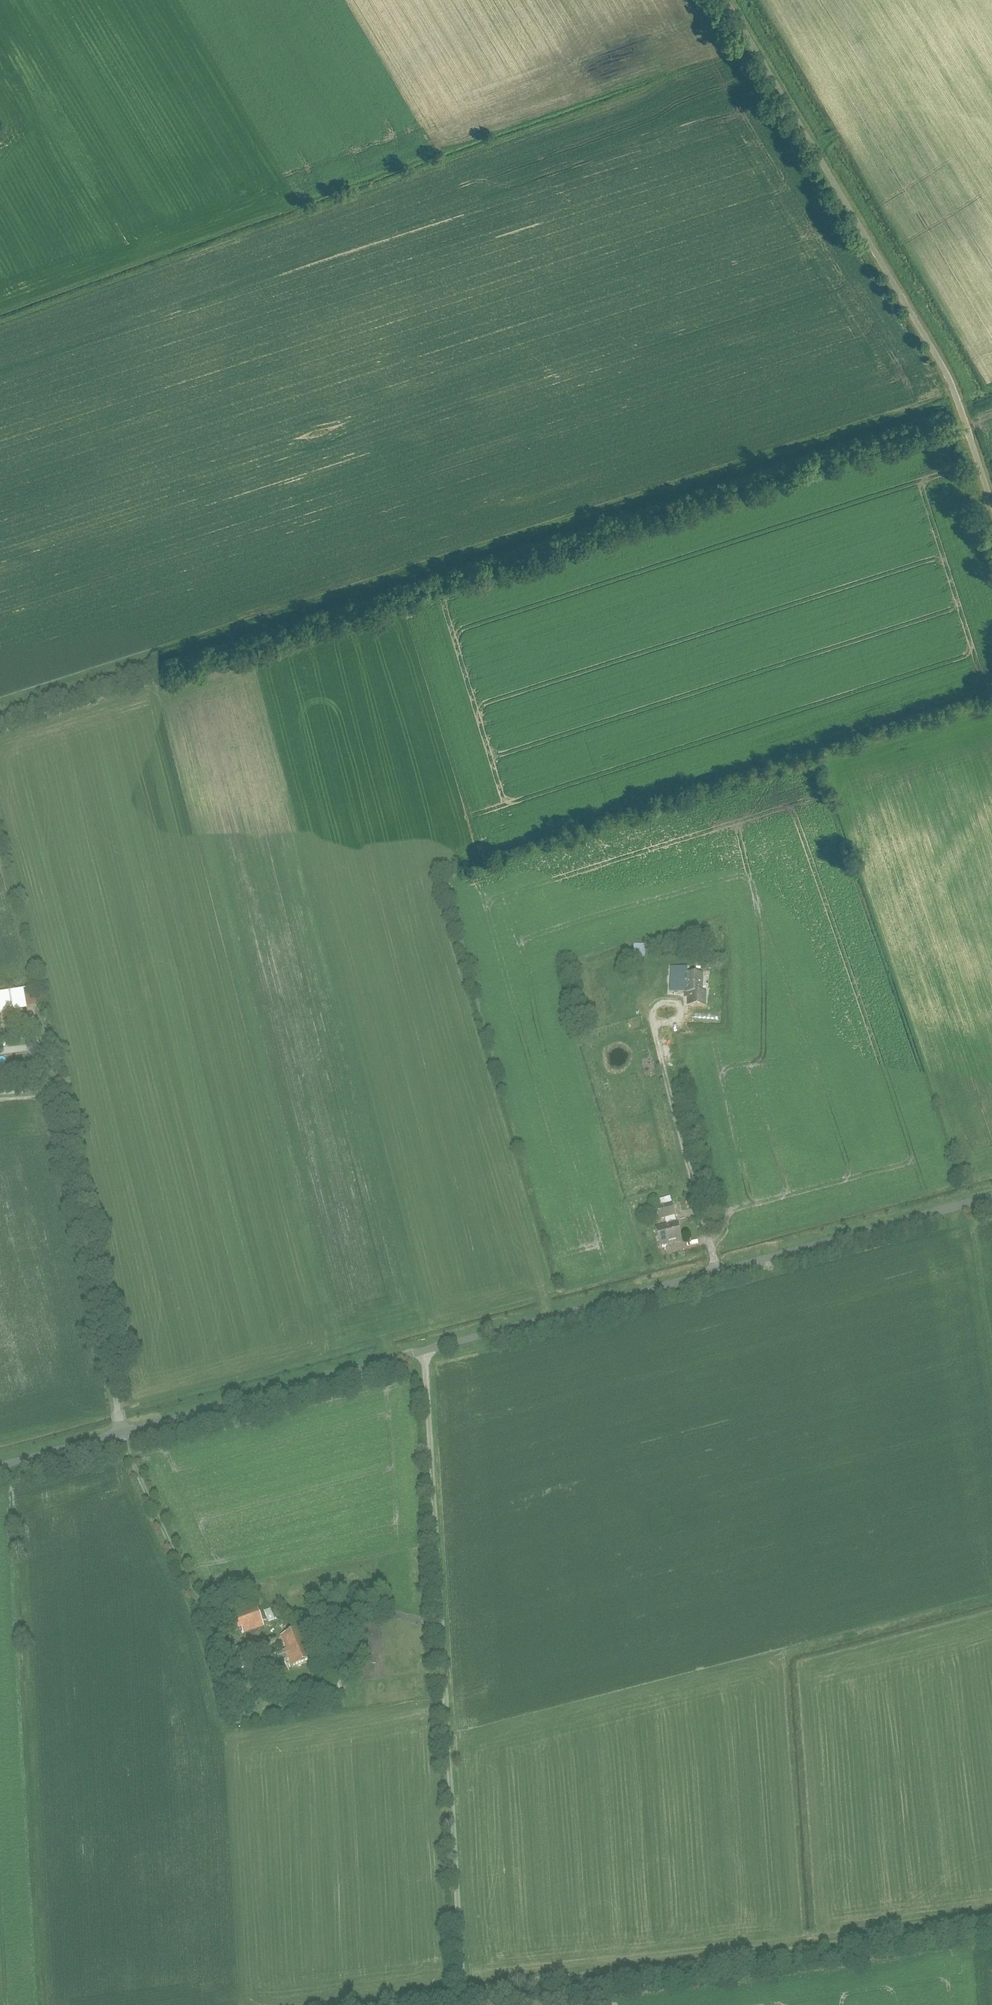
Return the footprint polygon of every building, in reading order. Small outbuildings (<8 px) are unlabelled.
[(654,965),(653,978),(683,981),(684,967),(654,965)] [(695,1006),(706,1007),(707,984),(703,983),(704,967),(689,967),(688,988),(695,988),(695,1006)] [(23,1009),(20,990),(0,992),(0,1012),(23,1009)] [(657,1222),(674,1216),(668,1200),(651,1206),(657,1222)] [(680,1241),(673,1222),(650,1230),(657,1249),(680,1241)] [(242,1625),(271,1616),(266,1601),(237,1610),(242,1625)] [(298,1663),(315,1657),(304,1625),(286,1632),(298,1663)]
